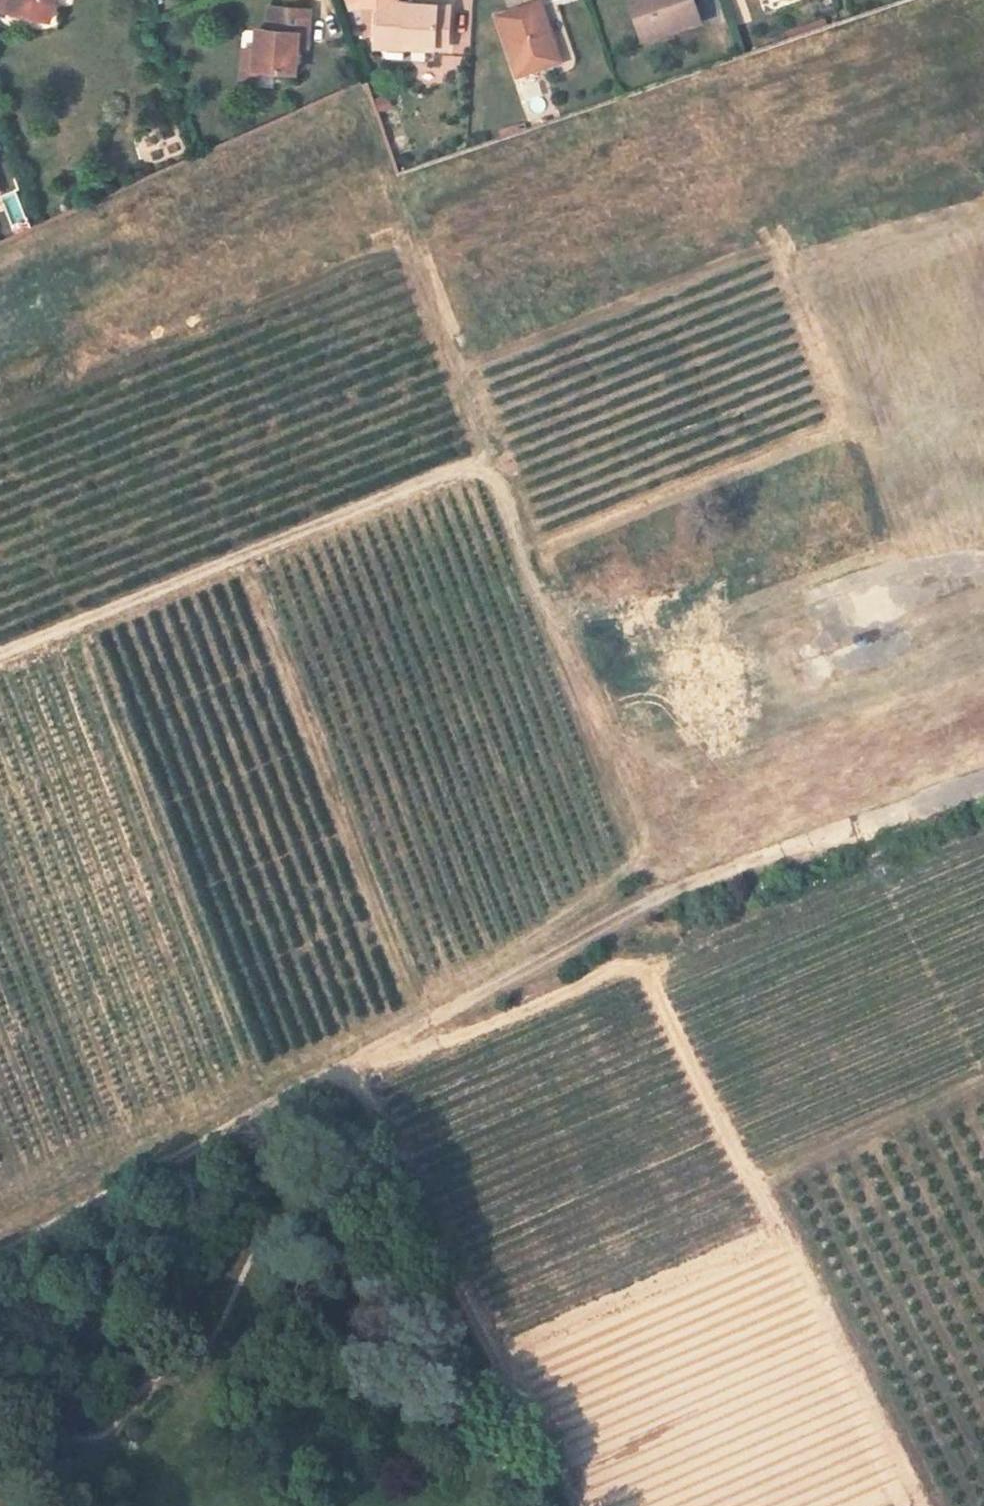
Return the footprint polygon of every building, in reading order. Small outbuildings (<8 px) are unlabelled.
[(11,0),(0,0),(0,11),(8,12),(11,0)] [(8,12),(49,21),(53,0),(11,0),(8,12)] [(348,11),(362,7),(360,0),(345,0),(348,11)] [(385,60),(402,60),(403,47),(433,48),(433,42),(446,43),(448,6),(398,4),(398,0),(360,0),(362,7),(375,8),(374,39),(373,48),(379,49),(385,60)] [(643,43),(700,23),(692,0),(628,0),(643,43)] [(719,0),(701,0),(703,22),(720,20),(719,0)] [(560,63),(540,5),(498,20),(518,78),(560,63)] [(298,33),(307,34),(309,10),(269,7),(267,30),(257,29),(255,52),(254,70),(257,70),(294,73),(296,46),(298,33)] [(306,47),(307,34),(298,33),(296,46),(306,47)] [(242,52),(241,69),(254,70),(255,52),(242,52)] [(257,70),(254,70),(241,69),(240,83),(256,85),(257,70)]
